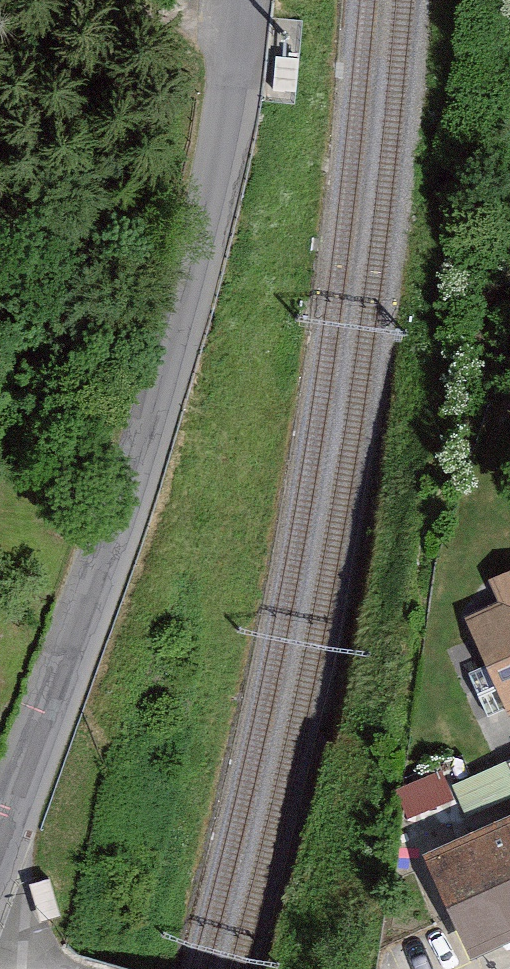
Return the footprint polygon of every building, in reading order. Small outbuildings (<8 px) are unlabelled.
[(463,619),(509,719),(509,718),(509,570),(488,580),(498,603),(463,619)] [(418,855),(468,963),(509,944),(509,812),(418,855)]
